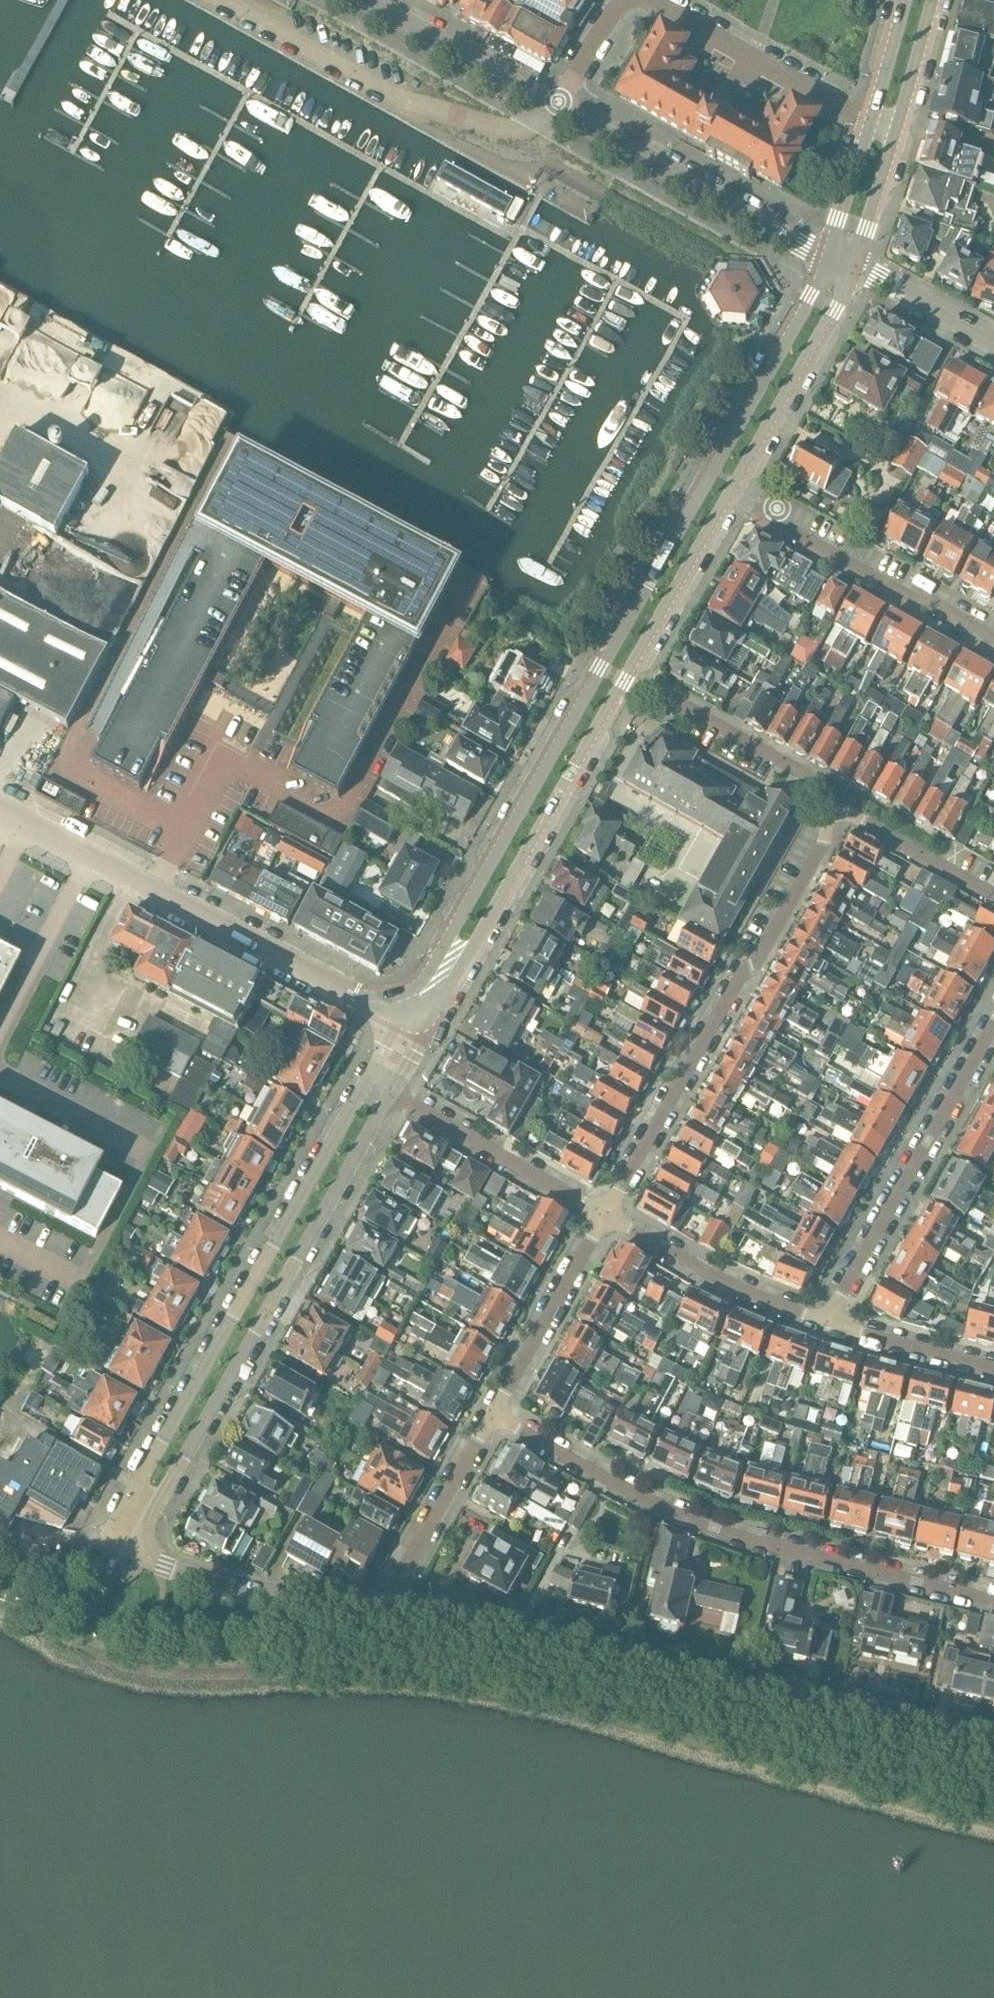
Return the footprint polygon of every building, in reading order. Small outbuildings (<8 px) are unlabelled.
[(496,0),(465,0),(460,9),(467,13),(464,19),(480,29),(496,0)] [(496,0),(480,29),(498,39),(516,6),(505,0),(496,0)] [(516,6),(569,35),(591,0),(505,0),(516,6)] [(966,3),(962,19),(959,22),(958,26),(959,31),(958,33),(993,42),(993,10),(966,3)] [(569,35),(516,6),(498,39),(547,66),(552,64),(569,35)] [(688,44),(663,30),(641,70),(638,68),(621,98),(710,149),(706,156),(716,162),(717,160),(741,174),(740,175),(750,181),(754,174),(782,189),(799,159),(796,157),(819,117),(794,104),(786,118),(771,109),(756,135),(681,92),(695,66),(680,58),(688,44)] [(948,73),(993,85),(993,44),(958,34),(948,73)] [(948,73),(940,102),(937,101),(932,119),(993,135),(993,132),(993,117),(985,115),(988,104),(992,105),(993,99),(993,85),(948,73)] [(920,168),(922,170),(962,183),(962,184),(973,188),(982,157),(972,154),(975,144),(931,131),(920,168)] [(441,152),(430,174),(506,217),(518,195),(441,152)] [(911,194),(909,202),(911,206),(954,220),(951,230),(960,233),(963,234),(974,238),(981,217),(977,216),(978,211),(977,207),(970,205),(975,189),(973,188),(962,184),(962,183),(922,170),(915,192),(911,194)] [(949,258),(963,234),(950,230),(915,218),(914,218),(912,224),(906,222),(905,223),(905,222),(902,223),(899,231),(901,233),(902,234),(899,243),(898,242),(894,254),(909,260),(921,264),(924,254),(927,255),(934,238),(940,240),(939,243),(942,244),(940,253),(949,258)] [(974,239),(974,238),(963,234),(949,258),(949,259),(939,278),(954,286),(955,290),(962,294),(965,292),(968,294),(980,272),(979,271),(983,264),(965,255),(974,239)] [(976,299),(983,301),(983,302),(984,303),(985,306),(992,309),(993,307),(993,276),(993,275),(993,254),(991,253),(988,260),(984,273),(976,299)] [(763,286),(752,268),(731,268),(731,278),(723,278),(711,298),(723,319),(747,319),(758,298),(754,291),(763,286)] [(866,341),(910,366),(923,342),(882,320),(877,321),(866,341)] [(923,342),(910,366),(929,377),(942,352),(923,342)] [(850,369),(837,391),(837,399),(848,404),(854,401),(855,398),(883,414),(898,388),(916,398),(925,383),(907,373),(905,376),(866,355),(862,362),(856,358),(850,355),(844,366),(850,369)] [(943,399),(928,425),(936,430),(970,371),(964,368),(966,365),(958,361),(956,364),(954,362),(936,395),(943,399)] [(970,371),(936,430),(944,434),(958,408),(970,415),(988,381),(970,371)] [(972,447),(980,452),(993,427),(993,386),(976,418),(985,423),(972,447)] [(980,452),(989,457),(993,448),(993,427),(980,452)] [(19,436),(0,471),(0,497),(3,507),(18,516),(57,537),(91,476),(19,436)] [(907,438),(891,466),(912,478),(928,449),(907,438)] [(805,448),(788,478),(819,496),(821,492),(839,502),(848,486),(838,480),(844,470),(805,448)] [(215,537),(93,765),(141,790),(141,789),(147,792),(206,681),(222,689),(228,679),(212,670),(268,565),(332,599),(323,616),(333,621),(342,605),(367,618),(287,769),(293,772),(292,773),(339,798),(449,592),(461,570),(243,453),(202,530),(215,537)] [(900,508),(883,537),(884,538),(885,542),(890,545),(894,543),(900,547),(929,497),(921,492),(909,513),(900,508)] [(929,497),(900,547),(907,551),(908,555),(913,558),(917,556),(918,557),(935,528),(941,516),(931,511),(937,501),(929,497)] [(972,515),(940,571),(944,572),(945,576),(949,579),(953,578),(954,578),(975,543),(968,539),(983,511),(976,507),(971,515),(972,515)] [(944,526),(924,562),(925,563),(927,566),(931,569),(935,568),(940,571),(972,515),(971,515),(964,511),(953,531),(944,526)] [(742,549),(737,558),(739,565),(775,585),(798,598),(812,606),(826,581),(812,573),(807,582),(805,580),(813,566),(756,534),(749,548),(742,549)] [(961,582),(962,583),(963,586),(968,589),(972,588),(976,591),(993,559),(993,539),(992,538),(983,543),(981,547),(961,582)] [(976,591),(980,593),(981,597),(986,599),(990,599),(991,599),(993,594),(993,559),(976,591)] [(727,586),(723,592),(775,621),(787,628),(792,619),(765,597),(770,587),(737,568),(736,570),(731,571),(725,581),(727,586)] [(831,582),(817,607),(828,613),(817,633),(825,638),(850,593),(849,593),(850,591),(846,585),(839,585),(838,587),(831,582)] [(715,598),(710,608),(711,613),(710,615),(743,633),(751,619),(770,630),(775,621),(723,592),(720,597),(715,598)] [(843,632),(832,652),(839,656),(870,601),(866,599),(865,595),(861,593),(857,594),(855,593),(836,628),(843,632)] [(0,594),(0,731),(16,701),(68,728),(108,651),(0,594)] [(870,601),(839,656),(847,660),(848,661),(858,642),(865,646),(886,610),(884,609),(883,605),(879,603),(875,604),(870,601)] [(880,653),(869,673),(876,677),(877,678),(908,623),(902,619),(901,616),(897,614),(894,614),(892,613),(872,648),(880,653)] [(694,633),(690,640),(693,645),(692,646),(727,666),(736,650),(742,649),(766,662),(770,655),(771,654),(747,640),(747,642),(708,619),(700,633),(694,633)] [(908,623),(877,678),(884,682),(895,663),(902,666),(922,631),(920,630),(919,626),(915,624),(912,625),(908,623)] [(916,674),(906,693),(913,698),(944,643),(939,640),(938,637),(934,635),(931,636),(929,634),(909,670),(916,674)] [(803,638),(791,658),(806,668),(819,647),(803,638)] [(447,662),(459,669),(471,648),(459,641),(447,662)] [(944,643),(913,698),(921,702),(931,683),(939,687),(959,652),(957,650),(956,647),(952,645),(948,646),(944,643)] [(676,664),(672,669),(676,675),(674,679),(692,689),(694,695),(699,697),(703,696),(707,698),(722,706),(729,693),(725,691),(733,676),(689,651),(683,663),(676,664)] [(953,695),(938,721),(945,725),(980,664),(975,661),(977,658),(968,653),(966,656),(965,655),(948,685),(956,690),(953,695)] [(498,682),(494,690),(500,693),(529,708),(538,693),(540,694),(545,693),(550,683),(549,679),(525,666),(524,661),(518,657),(513,659),(513,660),(511,659),(498,682)] [(945,725),(953,730),(968,704),(975,708),(993,675),(993,672),(993,668),(988,665),(984,666),(980,664),(945,725)] [(755,708),(746,723),(754,728),(756,731),(760,733),(763,733),(764,733),(785,696),(777,692),(783,680),(773,674),(755,708)] [(977,736),(985,740),(993,725),(993,689),(985,705),(992,709),(977,736)] [(793,690),(767,735),(776,740),(777,743),(781,745),(785,745),(786,745),(800,720),(790,714),(801,694),(793,690)] [(500,693),(491,710),(488,708),(487,710),(476,704),(463,727),(505,751),(515,732),(518,734),(523,725),(520,723),(529,708),(500,693)] [(437,723),(440,719),(445,709),(426,698),(418,713),(437,723)] [(735,717),(734,719),(745,725),(746,723),(755,708),(744,702),(735,717)] [(815,702),(789,747),(797,752),(798,755),(803,757),(806,757),(807,757),(823,730),(814,725),(824,707),(815,702)] [(839,708),(810,759),(820,765),(821,768),(825,770),(829,770),(830,770),(845,744),(835,738),(848,713),(847,712),(839,708)] [(860,720),(831,771),(849,781),(864,754),(872,740),(863,735),(869,725),(860,720)] [(985,740),(993,745),(993,744),(993,725),(985,740)] [(690,928),(720,945),(796,810),(797,811),(798,809),(768,793),(765,798),(695,759),(697,756),(674,743),(676,738),(674,731),(667,727),(660,729),(648,751),(647,750),(644,753),(641,752),(624,781),(729,838),(702,889),(700,889),(683,920),(685,921),(684,925),(690,928)] [(881,732),(852,783),(860,787),(861,790),(865,793),(869,792),(870,793),(885,766),(876,761),(890,737),(881,732)] [(498,763),(459,741),(459,742),(457,741),(450,751),(445,749),(439,760),(485,786),(498,763)] [(902,744),(873,795),(881,799),(882,802),(886,804),(890,804),(891,805),(906,779),(897,774),(896,773),(910,748),(912,746),(903,741),(902,744)] [(463,824),(480,794),(400,748),(378,789),(411,808),(414,802),(424,808),(429,805),(463,824)] [(921,787),(921,786),(934,763),(922,757),(894,807),(914,818),(929,792),(921,787)] [(939,777),(915,818),(916,819),(918,822),(922,824),(925,824),(932,827),(946,802),(938,797),(954,767),(946,762),(939,777)] [(961,783),(935,829),(942,833),(944,837),(948,839),(951,839),(952,839),(967,814),(974,801),(965,795),(969,788),(968,787),(971,783),(963,779),(961,783)] [(88,803),(55,786),(44,780),(41,786),(37,794),(81,818),(88,803)] [(368,803),(355,825),(372,835),(388,845),(393,836),(401,822),(368,803)] [(268,824),(334,859),(345,839),(279,804),(268,824)] [(589,829),(577,849),(601,863),(612,843),(634,855),(640,845),(618,832),(621,828),(594,813),(586,827),(589,829)] [(955,843),(960,846),(964,848),(975,829),(966,824),(955,843)] [(850,844),(846,852),(897,880),(902,870),(881,858),(885,850),(853,831),(846,842),(850,844)] [(977,844),(993,854),(993,840),(983,834),(977,844)] [(304,850),(284,839),(277,851),(298,862),(304,850)] [(367,857),(363,854),(343,844),(343,845),(344,846),(323,885),(346,898),(367,857)] [(304,850),(298,862),(321,875),(328,863),(304,850)] [(398,856),(389,870),(394,874),(394,873),(426,890),(426,889),(431,888),(434,882),(433,878),(438,868),(407,850),(402,859),(398,856)] [(839,855),(833,866),(837,868),(834,873),(863,890),(862,891),(886,904),(891,895),(868,882),(873,872),(844,855),(843,857),(839,855)] [(232,896),(247,866),(228,856),(212,886),(232,896)] [(559,883),(553,892),(584,910),(584,911),(595,917),(610,892),(562,865),(554,880),(559,883)] [(251,906),(266,876),(247,866),(232,896),(251,906)] [(922,870),(912,888),(925,895),(935,877),(922,870)] [(426,890),(394,873),(394,874),(382,895),(413,913),(419,903),(423,901),(426,896),(425,891),(426,890)] [(285,886),(266,876),(251,906),(270,916),(285,886)] [(285,886),(270,916),(289,926),(309,887),(290,876),(285,886)] [(828,877),(822,886),(825,887),(823,893),(873,921),(878,913),(869,907),(867,898),(858,893),(858,892),(831,877),(831,878),(828,877)] [(924,896),(925,896),(942,906),(993,935),(993,911),(986,906),(982,915),(953,899),(958,890),(935,877),(925,895),(924,896)] [(296,930),(337,951),(358,915),(341,906),(346,898),(323,885),(318,893),(316,892),(296,930)] [(617,930),(625,935),(640,909),(633,905),(637,897),(618,886),(612,895),(631,906),(617,930)] [(817,896),(812,905),(815,907),(814,908),(841,923),(845,915),(869,929),(873,921),(823,893),(820,897),(817,896)] [(925,896),(910,925),(926,933),(927,934),(927,933),(932,925),(942,906),(925,896)] [(537,909),(531,919),(536,923),(534,926),(568,945),(574,934),(581,938),(589,924),(548,901),(543,911),(537,909)] [(131,911),(112,947),(142,963),(134,978),(172,998),(171,1000),(217,1024),(201,1053),(222,1064),(237,1034),(235,1033),(243,1015),(247,1017),(250,1013),(255,1003),(266,981),(196,944),(196,945),(172,932),(131,911)] [(808,911),(803,920),(806,921),(803,927),(854,955),(859,947),(834,933),(838,926),(812,911),(811,912),(808,911)] [(358,915),(337,951),(379,973),(399,938),(358,915)] [(638,915),(631,927),(644,934),(651,922),(638,915)] [(987,967),(993,956),(993,946),(969,931),(962,943),(932,925),(927,933),(987,967)] [(797,930),(792,939),(795,941),(795,942),(821,957),(825,950),(850,963),(854,955),(803,927),(800,932),(797,930)] [(690,928),(678,949),(711,968),(717,957),(720,959),(727,948),(720,945),(690,928)] [(523,946),(518,954),(556,976),(561,966),(556,963),(563,951),(531,932),(529,934),(525,934),(522,935),(520,939),(520,942),(523,946)] [(926,933),(920,945),(929,951),(931,948),(952,960),(947,970),(977,986),(977,985),(981,987),(987,977),(983,975),(987,967),(927,933),(927,934),(926,933)] [(657,941),(652,949),(661,954),(656,964),(699,989),(700,988),(703,990),(710,978),(707,976),(709,971),(657,941)] [(787,956),(783,962),(847,997),(852,988),(839,981),(825,973),(829,966),(819,960),(793,945),(792,946),(789,945),(784,954),(787,956)] [(19,961),(0,951),(0,996),(19,961)] [(505,965),(503,968),(504,972),(506,975),(505,977),(538,996),(545,984),(550,987),(550,986),(556,989),(561,980),(556,976),(518,954),(513,964),(509,963),(505,965)] [(643,961),(638,970),(662,984),(657,993),(687,1010),(688,1009),(691,1011),(697,1001),(693,999),(697,992),(643,961)] [(778,964),(773,973),(776,975),(775,976),(802,991),(806,984),(830,998),(843,1005),(847,997),(783,962),(781,966),(778,964)] [(866,962),(856,979),(873,988),(882,971),(866,962)] [(918,973),(913,982),(963,1010),(967,1004),(970,1003),(973,998),(972,994),(973,993),(943,976),(933,971),(929,979),(918,973)] [(768,990),(764,997),(814,1026),(819,1017),(795,1003),(800,994),(773,979),(773,981),(770,979),(764,988),(768,990)] [(597,984),(594,990),(608,997),(614,987),(600,980),(597,984)] [(299,999),(266,981),(255,1003),(268,1011),(269,1010),(336,1048),(347,1029),(346,1023),(299,999)] [(913,982),(909,989),(929,1001),(925,1008),(954,1025),(955,1024),(959,1023),(962,1018),(961,1014),(963,1010),(913,982)] [(633,984),(627,993),(647,1004),(642,1012),(675,1031),(676,1028),(680,1030),(685,1021),(682,1019),(685,1013),(645,990),(633,984)] [(492,1000),(487,1009),(525,1031),(531,1020),(526,1018),(533,1005),(500,987),(499,989),(495,988),(491,990),(489,993),(490,997),(492,1000)] [(594,990),(589,1000),(602,1007),(608,997),(594,990)] [(756,1003),(751,1012),(754,1013),(753,1015),(780,1029),(785,1020),(810,1034),(810,1033),(814,1026),(764,997),(759,1004),(756,1003)] [(621,1005),(616,1014),(639,1027),(634,1036),(663,1052),(663,1051),(667,1053),(673,1044),(669,1042),(673,1034),(621,1005)] [(474,1020),(473,1023),(473,1026),(476,1030),(474,1032),(507,1051),(514,1039),(519,1041),(525,1031),(487,1009),(482,1018),(478,1018),(474,1020)] [(897,1011),(891,1021),(941,1049),(945,1042),(949,1044),(954,1034),(950,1032),(951,1032),(922,1015),(918,1023),(897,1011)] [(880,1015),(875,1024),(886,1030),(907,1042),(902,1050),(931,1067),(931,1066),(935,1068),(940,1059),(937,1057),(941,1049),(891,1021),(880,1015)] [(150,1018),(133,1054),(183,1079),(170,1106),(185,1113),(191,1116),(217,1070),(193,1058),(200,1043),(150,1018)] [(746,1028),(742,1035),(793,1065),(798,1055),(773,1041),(777,1033),(752,1018),(751,1019),(748,1018),(743,1027),(746,1028)] [(610,1026),(605,1035),(628,1048),(622,1057),(651,1073),(651,1072),(655,1074),(661,1065),(657,1063),(661,1055),(610,1026)] [(299,1032),(285,1056),(294,1061),(325,1078),(330,1069),(329,1065),(327,1064),(334,1052),(307,1037),(299,1032)] [(545,1032),(540,1040),(560,1051),(564,1044),(545,1032)] [(734,1041),(729,1050),(732,1052),(732,1053),(758,1068),(763,1059),(788,1073),(787,1075),(802,1083),(808,1074),(793,1065),(742,1035),(737,1043),(734,1041)] [(600,1049),(594,1058),(615,1070),(610,1079),(639,1095),(640,1093),(643,1095),(649,1085),(645,1083),(649,1077),(620,1060),(621,1060),(600,1048),(600,1049)] [(863,1060),(917,1091),(928,1072),(893,1053),(889,1060),(869,1049),(863,1060)] [(451,1063),(446,1073),(448,1078),(448,1079),(465,1088),(463,1093),(464,1096),(465,1099),(468,1102),(471,1103),(474,1103),(478,1101),(480,1098),(497,1107),(487,1125),(509,1137),(520,1118),(538,1087),(542,1080),(539,1079),(520,1068),(517,1075),(515,1078),(507,1074),(509,1070),(485,1056),(483,1060),(464,1050),(457,1063),(451,1063)] [(515,1053),(510,1061),(521,1067),(539,1078),(544,1069),(525,1059),(515,1053)] [(285,1056),(272,1078),(281,1083),(280,1084),(307,1099),(314,1087),(316,1088),(320,1087),(325,1078),(294,1061),(285,1056)] [(724,1067),(721,1073),(771,1102),(776,1093),(752,1079),(756,1072),(730,1057),(729,1058),(726,1056),(721,1065),(724,1067)] [(863,1060),(858,1068),(883,1082),(878,1092),(907,1108),(908,1107),(912,1109),(917,1099),(914,1097),(917,1091),(863,1060)] [(580,1065),(573,1078),(585,1084),(587,1081),(600,1089),(595,1098),(626,1116),(627,1115),(630,1116),(635,1107),(632,1105),(637,1098),(609,1082),(580,1065)] [(715,1075),(710,1085),(713,1086),(712,1087),(739,1102),(742,1096),(767,1110),(771,1102),(721,1073),(718,1077),(715,1075)] [(855,1083),(851,1091),(875,1105),(871,1112),(897,1127),(900,1122),(903,1124),(909,1113),(855,1083)] [(561,1094),(570,1100),(591,1112),(586,1122),(614,1138),(615,1137),(618,1138),(624,1129),(620,1127),(624,1120),(597,1104),(598,1103),(576,1090),(575,1091),(566,1086),(561,1094)] [(704,1101),(701,1107),(752,1136),(757,1128),(732,1114),(737,1106),(710,1091),(710,1092),(707,1090),(701,1100),(704,1101)] [(263,1115),(294,1133),(299,1124),(298,1120),(296,1119),(303,1107),(276,1092),(263,1115)] [(975,1118),(993,1129),(993,1108),(987,1104),(986,1108),(982,1106),(975,1118)] [(696,1109),(691,1119),(694,1120),(693,1121),(719,1136),(723,1130),(748,1144),(752,1136),(701,1107),(699,1111),(696,1109)] [(841,1110),(836,1118),(889,1148),(895,1138),(892,1136),(895,1131),(869,1116),(865,1123),(841,1110)] [(69,1225),(69,1224),(95,1237),(120,1190),(94,1176),(101,1164),(0,1111),(0,1189),(69,1225)] [(563,1112),(558,1122),(579,1134),(574,1143),(602,1159),(603,1158),(606,1160),(611,1151),(608,1149),(612,1141),(584,1125),(585,1125),(563,1112)] [(294,1133),(263,1115),(249,1139),(276,1154),(283,1142),(285,1143),(289,1142),(294,1133)] [(236,1137),(243,1124),(232,1117),(225,1131),(236,1137)] [(836,1118),(832,1125),(855,1138),(851,1145),(878,1160),(881,1155),(884,1157),(889,1148),(836,1118)] [(969,1130),(972,1132),(970,1135),(993,1148),(993,1129),(975,1118),(969,1130)] [(685,1127),(678,1139),(682,1141),(681,1142),(710,1159),(714,1151),(737,1164),(738,1163),(743,1154),(720,1140),(719,1141),(691,1125),(688,1129),(685,1127)] [(409,1146),(404,1155),(435,1173),(442,1160),(457,1169),(463,1158),(448,1150),(449,1149),(413,1128),(404,1144),(409,1146)] [(589,1182),(600,1163),(550,1135),(546,1142),(567,1154),(561,1166),(589,1182)] [(174,1138),(162,1159),(173,1165),(180,1154),(183,1157),(189,1147),(174,1138)] [(955,1154),(993,1177),(993,1167),(988,1163),(993,1153),(968,1138),(965,1145),(961,1143),(955,1154)] [(228,1168),(259,1185),(266,1172),(269,1173),(276,1163),(273,1161),(274,1158),(244,1141),(228,1168)] [(822,1143),(817,1150),(871,1181),(877,1171),(873,1169),(876,1164),(850,1149),(845,1156),(822,1143)] [(674,1146),(667,1158),(671,1161),(669,1163),(704,1183),(710,1173),(716,1177),(728,1184),(732,1176),(720,1169),(679,1146),(678,1149),(674,1146)] [(817,1150),(813,1158),(837,1171),(834,1177),(832,1181),(858,1196),(860,1192),(862,1188),(865,1190),(871,1181),(817,1150)] [(490,1172),(469,1160),(452,1188),(474,1200),(490,1172)] [(389,1181),(384,1191),(415,1209),(431,1217),(444,1193),(429,1184),(398,1166),(393,1164),(384,1179),(389,1181)] [(940,1183),(942,1185),(942,1186),(958,1195),(960,1192),(993,1211),(993,1199),(981,1192),(986,1182),(954,1164),(953,1165),(951,1164),(946,1171),(949,1173),(947,1177),(944,1176),(940,1183)] [(660,1171),(654,1182),(658,1184),(657,1185),(686,1202),(691,1193),(715,1206),(720,1197),(667,1167),(664,1173),(660,1171)] [(228,1168),(216,1190),(249,1209),(256,1196),(253,1194),(259,1185),(228,1168)] [(798,1184),(797,1185),(851,1215),(857,1205),(854,1203),(858,1196),(832,1181),(827,1190),(802,1176),(798,1184)] [(797,1185),(793,1193),(817,1207),(812,1215),(838,1230),(843,1223),(846,1225),(851,1215),(797,1185)] [(960,1192),(958,1195),(942,1186),(933,1201),(964,1219),(970,1209),(993,1222),(993,1211),(960,1192)] [(645,1197),(638,1210),(643,1212),(671,1228),(678,1232),(691,1209),(684,1205),(655,1188),(649,1199),(645,1197)] [(242,1222),(249,1209),(216,1190),(203,1212),(234,1230),(239,1220),(242,1222)] [(374,1196),(366,1211),(371,1214),(366,1223),(397,1240),(411,1216),(374,1196)] [(512,1196),(508,1205),(560,1235),(564,1227),(567,1229),(573,1219),(570,1217),(540,1200),(535,1209),(512,1196)] [(508,1205),(503,1213),(525,1226),(520,1234),(553,1253),(558,1243),(556,1242),(560,1235),(508,1205)] [(923,1219),(919,1225),(971,1255),(972,1253),(974,1250),(976,1245),(954,1233),(960,1223),(930,1207),(928,1209),(925,1208),(920,1217),(923,1219)] [(765,1208),(761,1215),(765,1217),(764,1219),(775,1225),(825,1254),(829,1247),(833,1249),(838,1239),(835,1237),(835,1236),(809,1221),(804,1229),(780,1216),(765,1208)] [(199,1219),(187,1241),(220,1260),(227,1248),(224,1246),(230,1236),(199,1219)] [(495,1220),(489,1230),(513,1243),(515,1240),(517,1242),(511,1252),(540,1269),(545,1261),(548,1263),(553,1253),(520,1234),(498,1222),(495,1220)] [(699,1244),(699,1245),(720,1256),(733,1232),(712,1221),(699,1244)] [(775,1225),(770,1234),(793,1247),(789,1256),(815,1271),(816,1270),(819,1272),(825,1262),(821,1260),(825,1254),(775,1225)] [(912,1230),(907,1239),(910,1241),(908,1244),(938,1261),(944,1251),(966,1263),(971,1255),(919,1225),(916,1231),(912,1230)] [(356,1240),(350,1251),(383,1270),(396,1247),(363,1228),(362,1230),(359,1230),(355,1238),(356,1240)] [(435,1240),(426,1258),(440,1265),(449,1248),(435,1240)] [(220,1260),(187,1241),(174,1263),(205,1281),(210,1271),(213,1273),(220,1260)] [(902,1256),(897,1263),(957,1297),(957,1296),(971,1304),(973,1295),(954,1285),(932,1272),(938,1261),(908,1244),(907,1246),(904,1245),(899,1254),(902,1256)] [(474,1246),(469,1254),(529,1288),(532,1284),(535,1285),(541,1275),(537,1274),(538,1273),(509,1256),(504,1264),(481,1251),(474,1246)] [(618,1249),(610,1263),(665,1295),(668,1289),(671,1284),(657,1276),(655,1279),(645,1273),(651,1263),(622,1247),(621,1248),(618,1249)] [(766,1247),(761,1257),(780,1269),(774,1280),(806,1295),(812,1286),(808,1284),(814,1274),(766,1247)] [(139,1263),(148,1269),(155,1257),(145,1251),(139,1263)] [(469,1254),(465,1261),(473,1266),(496,1279),(491,1286),(521,1303),(521,1302),(525,1304),(530,1294),(527,1292),(529,1288),(469,1254)] [(337,1268),(333,1274),(334,1278),(334,1280),(364,1297),(373,1302),(385,1280),(346,1257),(341,1267),(340,1267),(337,1268)] [(610,1263),(602,1277),(603,1280),(602,1282),(631,1298),(637,1288),(647,1293),(646,1297),(659,1304),(663,1297),(665,1295),(610,1263)] [(891,1267),(886,1276),(889,1278),(888,1280),(917,1297),(922,1288),(938,1296),(936,1300),(951,1308),(957,1297),(897,1263),(895,1268),(891,1267)] [(155,1294),(190,1314),(198,1300),(195,1298),(200,1288),(160,1266),(153,1277),(162,1282),(155,1294)] [(394,1270),(389,1278),(391,1279),(410,1290),(420,1296),(426,1286),(408,1276),(408,1277),(394,1270)] [(391,1279),(387,1287),(405,1298),(410,1290),(391,1279)] [(326,1292),(321,1302),(352,1319),(364,1298),(364,1297),(334,1280),(333,1281),(332,1281),(329,1282),(325,1288),(326,1292)] [(886,1284),(873,1307),(875,1308),(875,1312),(882,1316),(886,1314),(902,1323),(909,1311),(928,1322),(934,1312),(886,1284)] [(461,1287),(457,1295),(509,1324),(512,1318),(517,1318),(520,1312),(518,1308),(519,1307),(490,1291),(484,1300),(461,1287)] [(593,1298),(589,1305),(638,1333),(642,1324),(622,1313),(627,1304),(599,1288),(598,1289),(594,1289),(591,1294),(593,1298)] [(985,1345),(993,1312),(993,1289),(991,1288),(985,1311),(974,1308),(965,1340),(985,1345)] [(687,1324),(677,1345),(685,1349),(711,1300),(703,1297),(705,1293),(696,1289),(694,1292),(693,1291),(679,1320),(687,1324)] [(182,1328),(190,1314),(155,1294),(148,1307),(139,1302),(134,1311),(137,1313),(136,1314),(173,1336),(179,1326),(182,1328)] [(456,1295),(452,1303),(475,1316),(469,1325),(499,1342),(499,1341),(504,1341),(507,1335),(505,1331),(509,1324),(457,1295),(456,1295)] [(711,1300),(685,1349),(694,1354),(699,1344),(707,1348),(713,1337),(714,1338),(728,1309),(727,1308),(729,1305),(720,1301),(718,1304),(711,1300)] [(581,1311),(578,1317),(580,1321),(580,1322),(607,1337),(612,1329),(633,1341),(638,1333),(589,1305),(585,1312),(581,1311)] [(724,1340),(718,1353),(725,1356),(721,1367),(723,1367),(730,1371),(731,1371),(740,1348),(754,1320),(746,1316),(748,1313),(739,1309),(737,1313),(736,1312),(722,1340),(724,1340)] [(993,1348),(993,1312),(985,1345),(993,1348)] [(305,1318),(297,1332),(336,1354),(343,1342),(347,1344),(353,1334),(315,1313),(310,1321),(305,1318)] [(330,1366),(336,1354),(305,1318),(290,1357),(327,1378),(333,1368),(330,1366)] [(740,1348),(731,1371),(740,1375),(741,1375),(750,1354),(758,1357),(772,1327),(770,1327),(772,1323),(763,1319),(762,1323),(754,1320),(740,1348)] [(384,1323),(376,1337),(392,1346),(400,1332),(384,1323)] [(137,1325),(123,1350),(158,1369),(164,1358),(163,1354),(169,1343),(137,1325)] [(437,1328),(433,1335),(485,1366),(489,1360),(493,1359),(497,1354),(494,1350),(495,1349),(466,1332),(460,1341),(437,1328)] [(570,1338),(567,1343),(637,1383),(641,1374),(620,1363),(599,1351),(604,1344),(576,1328),(575,1330),(571,1329),(568,1334),(570,1338)] [(776,1362),(767,1386),(777,1389),(799,1333),(789,1329),(787,1332),(786,1332),(779,1330),(768,1359),(776,1362)] [(799,1333),(777,1389),(787,1393),(796,1371),(804,1375),(816,1344),(809,1341),(810,1340),(809,1337),(799,1333)] [(433,1335),(428,1343),(452,1356),(446,1367),(475,1383),(476,1382),(480,1382),(484,1376),(482,1373),(485,1366),(433,1335)] [(560,1349),(557,1354),(559,1358),(558,1360),(586,1375),(590,1367),(611,1379),(632,1391),(637,1383),(567,1343),(564,1349),(560,1349)] [(817,1388),(814,1399),(817,1401),(817,1402),(826,1405),(844,1349),(834,1345),(831,1348),(831,1349),(824,1346),(815,1375),(824,1378),(821,1389),(817,1388)] [(844,1349),(826,1405),(836,1407),(843,1385),(853,1388),(862,1358),(855,1356),(855,1355),(855,1352),(844,1349)] [(152,1380),(158,1369),(123,1350),(110,1374),(142,1391),(148,1381),(152,1380)] [(372,1353),(363,1369),(376,1377),(380,1369),(385,1360),(372,1353)] [(101,1375),(107,1363),(93,1355),(87,1367),(101,1375)] [(658,1373),(667,1376),(671,1378),(677,1366),(665,1359),(658,1373)] [(870,1360),(862,1391),(871,1394),(864,1418),(874,1420),(890,1362),(880,1359),(877,1361),(877,1362),(870,1360)] [(890,1362),(874,1420),(884,1423),(890,1400),(901,1402),(909,1371),(902,1369),(902,1368),(901,1365),(890,1362)] [(550,1373),(546,1381),(601,1412),(606,1403),(579,1388),(584,1379),(556,1363),(555,1364),(551,1364),(548,1369),(550,1373)] [(677,1366),(671,1378),(676,1380),(683,1383),(689,1372),(677,1366)] [(317,1391),(277,1368),(268,1383),(273,1386),(267,1397),(306,1419),(312,1407),(309,1405),(317,1391)] [(410,1375),(409,1376),(463,1405),(466,1400),(469,1402),(474,1393),(471,1391),(472,1390),(440,1371),(435,1380),(414,1368),(410,1374),(410,1375)] [(363,1369),(356,1382),(369,1389),(376,1377),(363,1369)] [(908,1404),(903,1422),(912,1424),(907,1445),(917,1448),(918,1444),(937,1374),(926,1371),(924,1374),(923,1374),(916,1372),(908,1404)] [(79,1379),(74,1387),(127,1417),(131,1410),(134,1412),(139,1403),(136,1401),(138,1398),(105,1380),(92,1373),(86,1383),(79,1379)] [(626,1411),(610,1439),(611,1440),(610,1441),(612,1444),(616,1447),(620,1446),(621,1445),(628,1449),(667,1376),(658,1373),(635,1416),(626,1411)] [(937,1374),(918,1444),(927,1447),(937,1411),(946,1413),(955,1383),(947,1381),(948,1380),(947,1377),(937,1374)] [(409,1376),(405,1383),(426,1395),(420,1406),(452,1424),(454,1421),(457,1423),(463,1413),(460,1411),(463,1405),(409,1376)] [(667,1376),(628,1449),(635,1452),(634,1454),(635,1457),(640,1459),(643,1459),(644,1457),(645,1458),(660,1429),(652,1425),(676,1380),(671,1378),(667,1376)] [(537,1388),(534,1393),(537,1397),(536,1398),(553,1408),(550,1412),(561,1419),(569,1405),(596,1419),(582,1443),(593,1449),(611,1417),(601,1412),(546,1381),(542,1388),(537,1388)] [(961,1384),(953,1416),(962,1418),(956,1440),(965,1443),(981,1386),(971,1383),(969,1385),(969,1386),(961,1384)] [(965,1443),(977,1446),(983,1423),(991,1426),(993,1415),(993,1393),(993,1392),(992,1388),(981,1386),(965,1443)] [(74,1387),(68,1397),(74,1400),(69,1408),(84,1417),(117,1435),(120,1437),(126,1426),(123,1425),(127,1417),(74,1387)] [(360,1404),(351,1422),(365,1429),(372,1416),(375,1411),(376,1410),(362,1402),(361,1403),(360,1404)] [(389,1409),(385,1415),(440,1447),(442,1442),(445,1444),(449,1436),(446,1435),(448,1431),(415,1412),(411,1419),(390,1407),(389,1409)] [(293,1431),(259,1412),(243,1440),(277,1460),(285,1447),(292,1451),(299,1439),(292,1435),(293,1431)] [(666,1435),(653,1463),(654,1464),(653,1465),(655,1468),(660,1470),(663,1470),(664,1468),(671,1472),(696,1418),(686,1414),(675,1439),(666,1435)] [(380,1423),(379,1425),(400,1437),(396,1444),(430,1463),(432,1460),(435,1461),(440,1453),(437,1452),(439,1447),(440,1447),(385,1415),(385,1416),(380,1423)] [(696,1418),(671,1472),(678,1475),(678,1476),(680,1479),(684,1481),(688,1481),(688,1479),(689,1480),(702,1451),(693,1447),(704,1422),(696,1418)] [(764,1419),(760,1430),(780,1437),(783,1426),(764,1419)] [(82,1421),(70,1442),(77,1446),(104,1460),(105,1458),(108,1460),(114,1450),(110,1448),(115,1439),(88,1425),(82,1421)] [(795,1429),(790,1448),(798,1450),(802,1432),(803,1431),(795,1429)] [(370,1432),(366,1440),(376,1446),(380,1438),(370,1432)] [(707,1454),(696,1484),(697,1484),(696,1486),(698,1488),(703,1490),(706,1489),(707,1488),(714,1490),(735,1436),(726,1433),(725,1433),(716,1457),(707,1454)] [(735,1436),(714,1490),(722,1494),(722,1495),(723,1498),(728,1500),(732,1499),(732,1497),(733,1498),(744,1467),(735,1464),(744,1440),(735,1436)] [(325,1440),(318,1453),(328,1458),(335,1445),(325,1440)] [(47,1441),(42,1449),(31,1442),(14,1471),(1,1463),(0,1465),(0,1533),(7,1537),(18,1519),(63,1530),(83,1494),(88,1497),(102,1473),(47,1441)] [(274,1460),(242,1442),(228,1467),(275,1493),(281,1482),(267,1474),(274,1460)] [(381,1445),(370,1464),(417,1492),(425,1479),(422,1477),(425,1473),(396,1456),(397,1454),(381,1445)] [(510,1446),(501,1461),(558,1493),(562,1485),(540,1473),(544,1466),(522,1453),(521,1449),(514,1445),(510,1446)] [(751,1469),(742,1500),(743,1500),(742,1504),(752,1507),(753,1503),(760,1505),(775,1448),(766,1445),(759,1471),(751,1469)] [(792,1480),(784,1512),(787,1513),(786,1516),(796,1519),(797,1515),(804,1517),(821,1447),(811,1445),(808,1457),(807,1456),(801,1482),(792,1480)] [(821,1447),(804,1517),(811,1518),(810,1522),(819,1525),(820,1521),(824,1522),(831,1490),(821,1487),(827,1462),(829,1463),(833,1450),(821,1447)] [(775,1448),(760,1505),(768,1507),(767,1511),(777,1514),(778,1510),(779,1510),(788,1480),(778,1477),(785,1451),(775,1448)] [(838,1492),(831,1523),(832,1524),(831,1527),(842,1529),(842,1526),(850,1528),(865,1462),(855,1459),(847,1494),(838,1492)] [(495,1464),(489,1473),(493,1475),(491,1477),(526,1497),(531,1488),(553,1501),(558,1493),(501,1461),(498,1466),(495,1464)] [(865,1462),(850,1528),(857,1530),(856,1533),(866,1535),(867,1532),(868,1533),(876,1501),(867,1499),(876,1464),(865,1462)] [(370,1464),(358,1487),(374,1496),(376,1491),(405,1508),(407,1503),(410,1504),(417,1492),(370,1464)] [(883,1503),(875,1534),(877,1535),(876,1538),(886,1540),(887,1537),(893,1539),(910,1473),(900,1470),(891,1505),(883,1503)] [(910,1473),(893,1539),(901,1541),(901,1544),(911,1546),(912,1543),(913,1544),(921,1512),(911,1510),(920,1475),(910,1473)] [(489,1480),(477,1503),(508,1520),(515,1507),(523,1512),(528,1502),(520,1498),(489,1480)] [(952,1480),(949,1494),(960,1496),(963,1482),(952,1480)] [(220,1481),(204,1508),(241,1529),(256,1502),(220,1481)] [(357,1490),(352,1499),(365,1507),(359,1516),(390,1534),(391,1532),(395,1531),(398,1525),(397,1521),(401,1515),(357,1490)] [(597,1498),(587,1492),(573,1517),(568,1525),(579,1531),(597,1498)] [(310,1493),(299,1512),(312,1520),(323,1500),(310,1493)] [(265,1498),(259,1508),(275,1517),(281,1507),(265,1498)] [(528,1502),(523,1512),(562,1534),(567,1524),(554,1517),(528,1502)] [(959,1555),(962,1556),(962,1559),(972,1561),(973,1558),(982,1560),(993,1513),(993,1508),(985,1506),(981,1524),(967,1521),(959,1555)] [(943,1518),(935,1549),(943,1551),(942,1555),(952,1557),(953,1554),(955,1554),(960,1532),(962,1523),(965,1512),(946,1507),(943,1518)] [(559,1509),(554,1517),(567,1524),(568,1525),(573,1517),(559,1509)] [(236,1529),(203,1510),(189,1534),(231,1558),(245,1534),(231,1538),(236,1529)] [(924,1513),(916,1544),(918,1545),(917,1549),(928,1551),(928,1547),(935,1549),(943,1518),(924,1513)] [(982,1560),(991,1563),(990,1566),(993,1567),(993,1513),(982,1560)] [(357,1521),(344,1543),(330,1568),(359,1584),(379,1549),(377,1548),(383,1536),(357,1521)] [(330,1568),(344,1543),(308,1523),(289,1558),(307,1568),(305,1573),(321,1582),(324,1578),(330,1568)] [(651,1571),(648,1586),(657,1588),(649,1622),(658,1624),(658,1632),(675,1636),(679,1629),(684,1630),(690,1604),(739,1615),(744,1593),(681,1579),(690,1537),(662,1525),(654,1560),(658,1561),(656,1572),(651,1571)] [(494,1528),(469,1573),(472,1575),(473,1580),(482,1585),(486,1583),(507,1595),(517,1577),(520,1579),(528,1565),(537,1571),(545,1557),(494,1528)] [(265,1546),(253,1567),(263,1573),(275,1552),(265,1546)] [(568,1604),(610,1613),(614,1596),(616,1597),(618,1589),(617,1589),(620,1571),(603,1567),(602,1572),(577,1566),(575,1575),(557,1567),(549,1586),(570,1594),(568,1604)] [(775,1620),(768,1650),(770,1651),(770,1656),(783,1659),(785,1654),(810,1660),(811,1658),(825,1661),(831,1635),(817,1631),(817,1630),(795,1624),(804,1585),(780,1579),(770,1619),(775,1620)] [(862,1595),(851,1646),(862,1648),(860,1654),(875,1658),(877,1652),(922,1662),(929,1632),(889,1622),(895,1600),(893,1599),(877,1595),(876,1598),(862,1595)] [(993,1649),(993,1618),(988,1616),(981,1646),(993,1649)] [(949,1649),(942,1682),(955,1685),(953,1694),(959,1695),(957,1704),(976,1708),(977,1704),(981,1705),(982,1701),(990,1670),(992,1660),(992,1658),(967,1652),(949,1649)] [(982,1701),(993,1704),(993,1661),(992,1660),(990,1670),(982,1701)]
